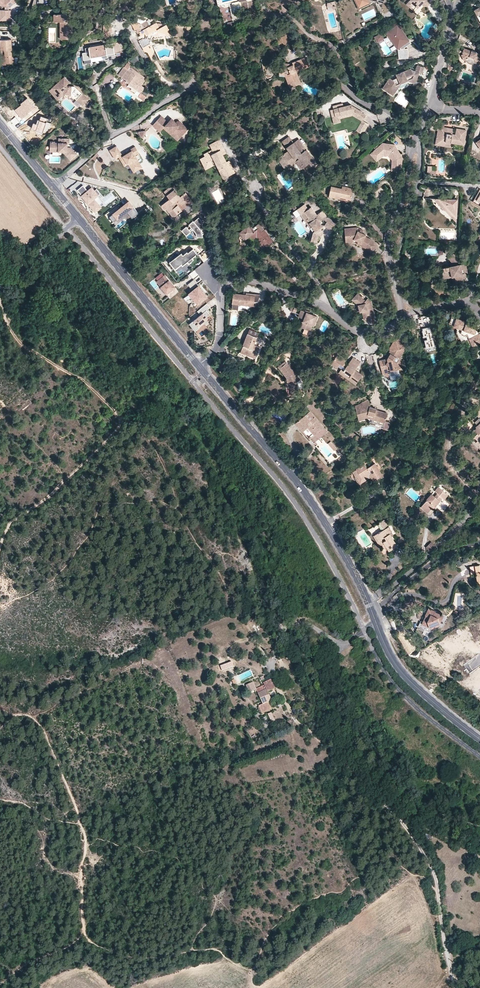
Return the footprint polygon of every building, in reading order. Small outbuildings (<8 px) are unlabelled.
[(18,0),(0,0),(0,3),(3,7),(5,7),(5,10),(1,10),(0,20),(10,20),(10,10),(8,10),(8,7),(9,7),(13,3),(14,4),(18,0)] [(218,5),(220,6),(232,3),(234,12),(240,11),(239,10),(242,9),(241,7),(244,6),(245,8),(248,8),(246,0),(225,0),(222,0),(217,0),(218,5)] [(418,8),(409,1),(406,5),(414,12),(418,8)] [(54,14),(54,22),(55,22),(55,28),(55,39),(72,39),(72,14),(71,14),(66,14),(54,14)] [(141,24),(131,21),(131,24),(134,30),(137,29),(138,30),(140,29),(141,28),(143,30),(141,31),(139,32),(142,36),(145,34),(146,36),(145,38),(143,39),(143,38),(139,41),(144,51),(150,48),(148,45),(153,42),(151,40),(147,39),(148,35),(157,30),(158,32),(165,34),(166,31),(170,29),(167,24),(160,28),(156,23),(150,26),(147,21),(141,24)] [(102,25),(103,34),(108,33),(109,33),(109,28),(110,28),(110,24),(102,25)] [(406,40),(398,28),(389,34),(399,47),(398,57),(408,57),(408,48),(404,48),(412,43),(409,38),(406,40)] [(0,36),(0,42),(1,51),(0,51),(0,55),(2,55),(2,65),(14,64),(14,54),(12,54),(11,39),(1,40),(0,36)] [(82,52),(83,59),(90,58),(91,61),(103,59),(103,57),(115,55),(114,53),(121,52),(119,41),(105,44),(106,45),(101,46),(101,45),(100,43),(90,45),(90,46),(85,47),(86,51),(82,52)] [(150,48),(144,51),(148,52),(151,59),(154,52),(151,48),(150,48)] [(461,51),(463,52),(462,53),(460,54),(460,55),(462,59),(464,59),(465,60),(467,62),(470,63),(473,64),(476,64),(479,63),(479,61),(479,60),(479,59),(479,51),(479,54),(476,53),(475,51),(470,49),(469,50),(463,48),(461,51)] [(419,50),(409,52),(410,59),(421,56),(419,50)] [(290,67),(290,66),(289,64),(281,63),(279,73),(286,74),(291,87),(289,88),(290,90),(297,87),(296,85),(300,83),(296,71),(295,70),(302,67),(303,68),(309,66),(306,57),(293,62),(293,64),(294,66),(290,67)] [(119,75),(126,81),(129,83),(128,84),(137,91),(141,85),(144,81),(128,70),(130,67),(132,64),(128,62),(119,75)] [(426,68),(420,65),(417,71),(424,74),(426,68)] [(146,78),(130,67),(128,70),(144,81),(146,78)] [(400,84),(403,83),(410,81),(415,83),(417,84),(418,81),(420,77),(416,75),(413,68),(398,74),(399,78),(395,79),(391,78),(384,88),(395,95),(400,88),(397,86),(400,84)] [(286,74),(279,73),(279,75),(285,76),(289,88),(291,87),(286,74)] [(64,77),(52,88),(57,93),(56,94),(59,98),(64,94),(65,94),(70,94),(82,105),(88,99),(74,86),(67,86),(67,85),(69,83),(64,77)] [(57,93),(52,88),(49,90),(57,99),(59,98),(56,94),(57,93)] [(15,110),(22,119),(29,113),(28,112),(35,107),(28,98),(21,103),(22,105),(15,110)] [(363,111),(352,106),(352,104),(343,106),(342,103),(333,106),(334,109),(331,110),(333,117),(350,112),(351,115),(353,115),(363,120),(366,115),(362,112),(363,111)] [(340,118),(351,115),(350,112),(333,117),(334,123),(340,122),(340,118)] [(160,132),(164,128),(165,126),(172,133),(174,131),(180,137),(188,129),(181,122),(178,124),(176,122),(172,118),(168,122),(161,115),(153,125),(160,132)] [(47,119),(42,117),(40,121),(38,121),(37,124),(33,123),(31,128),(36,130),(36,131),(40,132),(43,132),(44,127),(48,128),(49,124),(46,123),(47,119)] [(369,123),(363,120),(358,131),(364,134),(369,123)] [(165,126),(164,128),(177,140),(180,137),(174,131),(172,133),(165,126)] [(438,129),(438,130),(436,139),(445,140),(444,145),(449,146),(450,141),(463,143),(465,129),(456,128),(455,134),(452,133),(453,128),(443,126),(443,130),(438,129)] [(283,142),(289,151),(292,149),(290,146),(294,143),(290,137),(283,142)] [(71,148),(66,148),(64,148),(64,146),(67,146),(67,144),(68,144),(68,139),(58,139),(57,143),(54,143),(53,142),(49,142),(49,151),(62,152),(70,160),(76,154),(71,148)] [(289,151),(281,157),(285,162),(289,160),(293,166),(298,162),(299,161),(298,159),(299,159),(305,166),(309,163),(312,167),(317,164),(299,140),(294,143),(290,146),(292,149),(289,151)] [(219,150),(222,149),(218,141),(210,145),(213,150),(204,154),(205,156),(201,159),(203,164),(207,162),(210,167),(213,165),(218,166),(226,183),(237,177),(228,161),(226,162),(219,150)] [(393,170),(402,172),(404,158),(396,145),(383,144),(375,151),(379,154),(380,153),(390,157),(394,161),(393,170)] [(115,146),(108,150),(114,159),(118,157),(124,166),(128,163),(130,161),(132,162),(136,168),(141,165),(134,155),(138,152),(134,146),(128,150),(129,152),(122,156),(115,146)] [(228,159),(222,149),(219,150),(226,162),(228,161),(228,159)] [(379,154),(375,151),(371,154),(378,162),(382,158),(388,159),(391,162),(390,170),(393,170),(394,161),(390,157),(380,153),(379,154)] [(285,162),(281,157),(278,158),(286,170),(293,166),(289,160),(285,162)] [(130,161),(128,163),(134,172),(142,167),(141,165),(136,168),(132,162),(130,161)] [(433,167),(428,167),(427,175),(437,175),(437,171),(433,171),(433,167)] [(88,191),(83,185),(77,190),(95,212),(101,207),(94,199),(100,193),(96,189),(94,190),(92,188),(88,191)] [(164,192),(169,197),(171,200),(168,202),(167,201),(162,205),(164,209),(166,208),(168,212),(172,209),(176,214),(182,210),(177,205),(188,196),(185,193),(180,197),(171,186),(164,192)] [(352,191),(342,188),(331,186),(329,196),(346,200),(346,201),(349,202),(352,191)] [(192,201),(188,196),(177,205),(182,210),(192,201)] [(436,201),(433,198),(434,201),(443,209),(450,209),(450,215),(453,217),(456,218),(456,199),(451,199),(451,200),(449,200),(449,199),(439,198),(436,201)] [(129,201),(109,217),(113,222),(126,211),(132,218),(138,213),(129,201)] [(325,220),(329,218),(327,217),(323,211),(317,215),(311,207),(308,209),(304,204),(297,209),(301,215),(305,213),(309,219),(307,220),(312,226),(320,222),(318,220),(321,219),(322,221),(324,219),(325,220)] [(172,209),(168,212),(173,217),(176,214),(172,209)] [(305,213),(301,215),(309,227),(312,226),(307,220),(309,219),(305,213)] [(201,221),(199,218),(194,222),(193,221),(189,225),(190,225),(187,228),(186,227),(182,231),(186,236),(191,232),(190,231),(193,229),(200,237),(204,233),(201,221)] [(336,224),(329,218),(325,220),(327,223),(325,226),(331,231),(336,224)] [(312,227),(310,228),(313,232),(310,241),(316,242),(319,236),(323,233),(321,229),(323,228),(320,222),(312,226),(312,227)] [(248,226),(239,233),(244,240),(246,238),(250,242),(252,240),(257,237),(266,248),(270,245),(274,242),(259,223),(253,228),(252,226),(250,228),(248,226)] [(345,228),(345,240),(354,240),(362,243),(361,246),(365,248),(371,253),(378,246),(371,240),(365,237),(366,235),(362,234),(358,232),(358,228),(345,228)] [(257,237),(252,240),(254,243),(256,242),(264,250),(266,248),(257,237)] [(181,264),(182,265),(187,261),(189,263),(193,260),(192,258),(197,254),(193,249),(188,253),(187,252),(183,255),(181,253),(170,263),(175,269),(181,264)] [(441,267),(442,275),(450,273),(450,276),(454,276),(455,283),(463,283),(462,278),(462,274),(465,274),(467,274),(465,263),(460,264),(459,259),(453,253),(447,258),(451,262),(452,265),(441,267)] [(169,298),(178,291),(164,274),(156,281),(169,298)] [(187,284),(192,290),(189,293),(192,297),(193,296),(196,299),(195,300),(198,304),(207,296),(198,286),(199,285),(194,279),(187,284)] [(373,316),(372,309),(367,304),(369,302),(368,301),(370,299),(367,296),(365,298),(357,291),(353,295),(356,299),(355,300),(357,302),(357,303),(358,310),(360,310),(363,318),(373,316)] [(243,292),(243,294),(231,292),(228,309),(234,310),(235,304),(252,302),(255,302),(258,294),(243,292)] [(197,311),(200,315),(189,324),(195,331),(199,328),(198,326),(206,319),(205,318),(206,317),(210,314),(206,310),(210,308),(207,303),(197,311)] [(306,311),(304,310),(300,309),(298,315),(302,317),(303,318),(302,320),(301,320),(299,325),(309,330),(311,324),(315,315),(306,311)] [(255,319),(247,325),(249,328),(257,322),(255,319)] [(472,324),(460,320),(457,328),(461,329),(460,333),(461,335),(464,335),(466,334),(471,346),(479,342),(479,336),(479,333),(477,334),(475,330),(473,329),(472,326),(472,324)] [(430,327),(421,329),(426,350),(435,347),(430,327)] [(256,337),(247,333),(242,345),(243,346),(240,353),(238,352),(237,356),(243,358),(245,355),(255,359),(259,347),(254,345),(256,337)] [(395,338),(397,347),(404,346),(402,336),(395,338)] [(389,348),(391,349),(397,347),(395,338),(393,338),(387,346),(389,348)] [(386,357),(383,358),(378,359),(381,372),(383,372),(384,374),(387,375),(388,375),(387,371),(389,370),(397,368),(396,361),(398,357),(397,356),(398,353),(397,347),(391,349),(386,357)] [(337,355),(330,364),(336,368),(339,364),(345,368),(343,370),(341,369),(338,373),(355,384),(362,375),(355,369),(360,362),(353,357),(348,363),(345,362),(346,360),(337,355)] [(297,381),(300,379),(287,362),(286,362),(284,361),(277,366),(286,377),(287,382),(287,387),(289,387),(291,395),(298,394),(298,388),(297,381)] [(358,404),(355,405),(358,420),(368,418),(384,422),(387,413),(376,409),(376,408),(370,407),(368,399),(358,404)] [(310,411),(295,423),(302,431),(307,427),(314,435),(323,427),(310,411)] [(475,425),(473,427),(466,420),(460,425),(468,434),(470,432),(477,439),(475,441),(479,446),(479,445),(479,421),(479,422),(476,425),(475,425)] [(330,441),(328,443),(333,450),(336,448),(330,441)] [(356,469),(352,471),(360,483),(370,477),(373,481),(383,475),(375,463),(367,468),(364,463),(355,468),(356,469)] [(431,493),(420,506),(427,512),(432,507),(433,508),(434,507),(442,498),(444,499),(447,495),(438,487),(434,491),(437,493),(434,496),(431,493)] [(379,532),(388,526),(384,519),(378,522),(379,523),(376,526),(379,532)] [(379,532),(373,536),(379,546),(383,543),(388,551),(397,546),(391,536),(393,535),(388,526),(379,532)] [(433,546),(430,543),(424,548),(427,551),(433,546)] [(470,566),(471,573),(475,573),(478,586),(479,586),(479,569),(479,565),(470,566)] [(435,611),(428,608),(425,615),(421,623),(429,627),(432,628),(438,626),(443,616),(435,611)] [(275,689),(271,680),(263,683),(264,685),(256,689),(255,689),(255,692),(257,691),(262,704),(258,706),(262,713),(271,709),(269,702),(272,701),(268,692),(275,689)] [(255,689),(256,689),(252,682),(246,685),(249,692),(255,689)]
